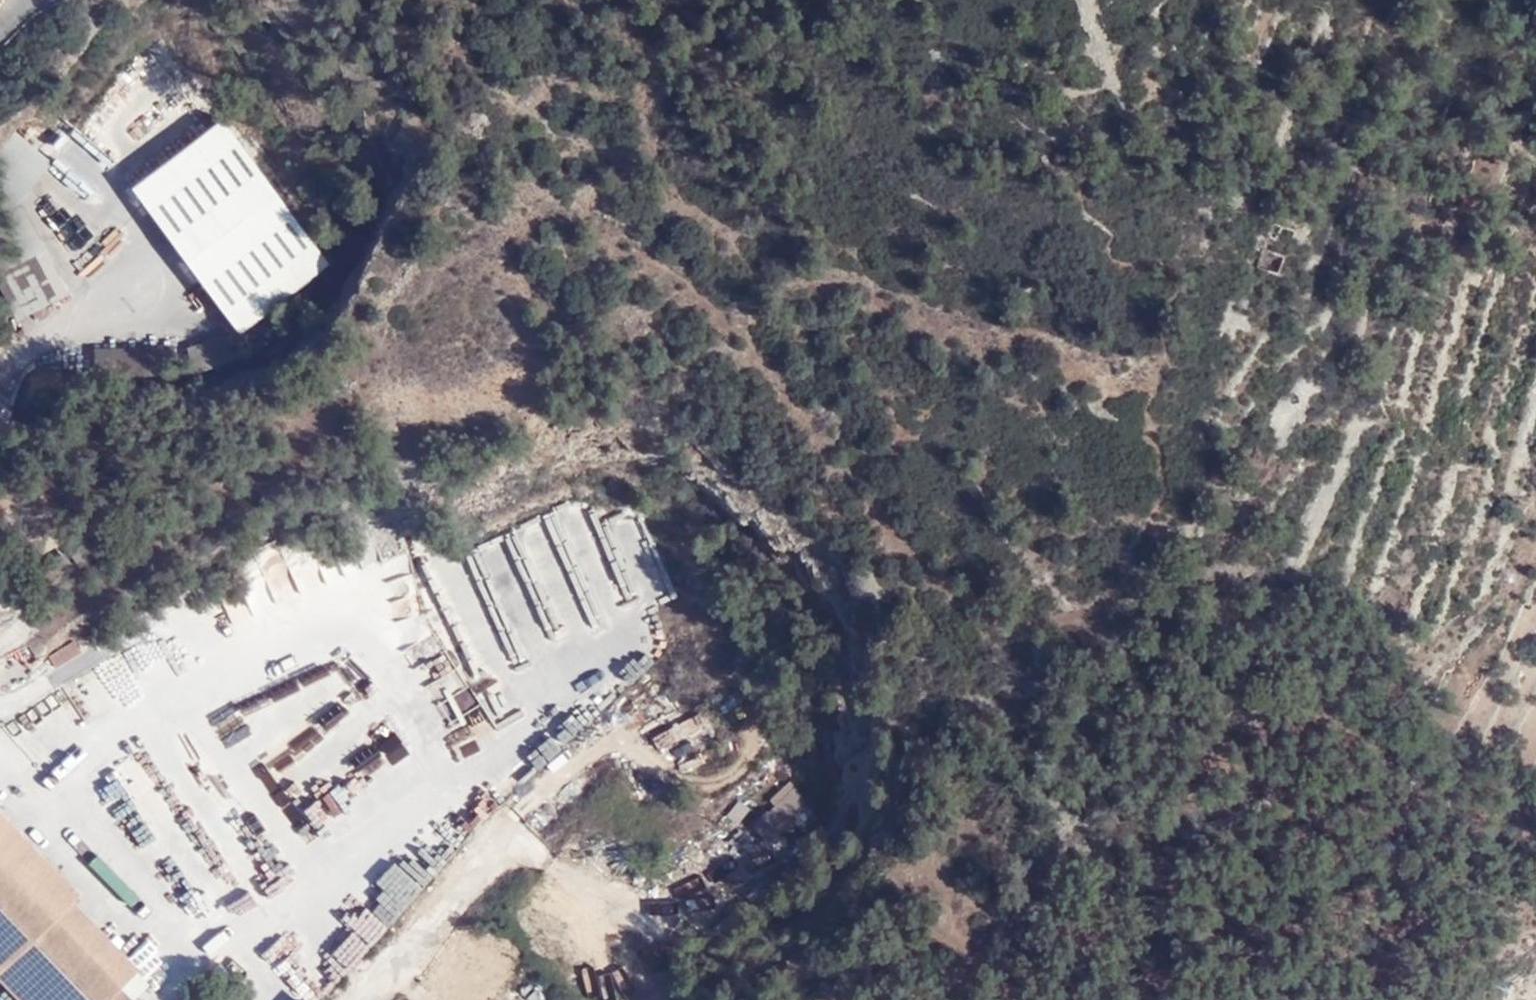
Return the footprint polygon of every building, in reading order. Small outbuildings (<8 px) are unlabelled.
[(156,194),(174,172),(111,121),(155,69),(204,130),(226,111),(165,40),(121,74),(81,131),(156,194)] [(55,109),(0,151),(0,160),(8,173),(0,182),(0,281),(18,316),(68,290),(20,199),(53,162),(130,225),(156,194),(55,109)] [(1286,253),(1262,247),(1255,270),(1278,277),(1286,253)] [(78,648),(54,662),(61,674),(85,660),(78,648)] [(482,710),(449,720),(458,748),(491,738),(482,710)] [(791,779),(767,799),(773,807),(750,826),(766,846),(814,807),(791,779)] [(116,984),(133,969),(68,903),(75,896),(0,818),(0,864),(116,984)] [(16,999),(100,999),(116,984),(0,864),(0,983),(16,999)] [(116,984),(100,999),(131,999),(116,984)]
